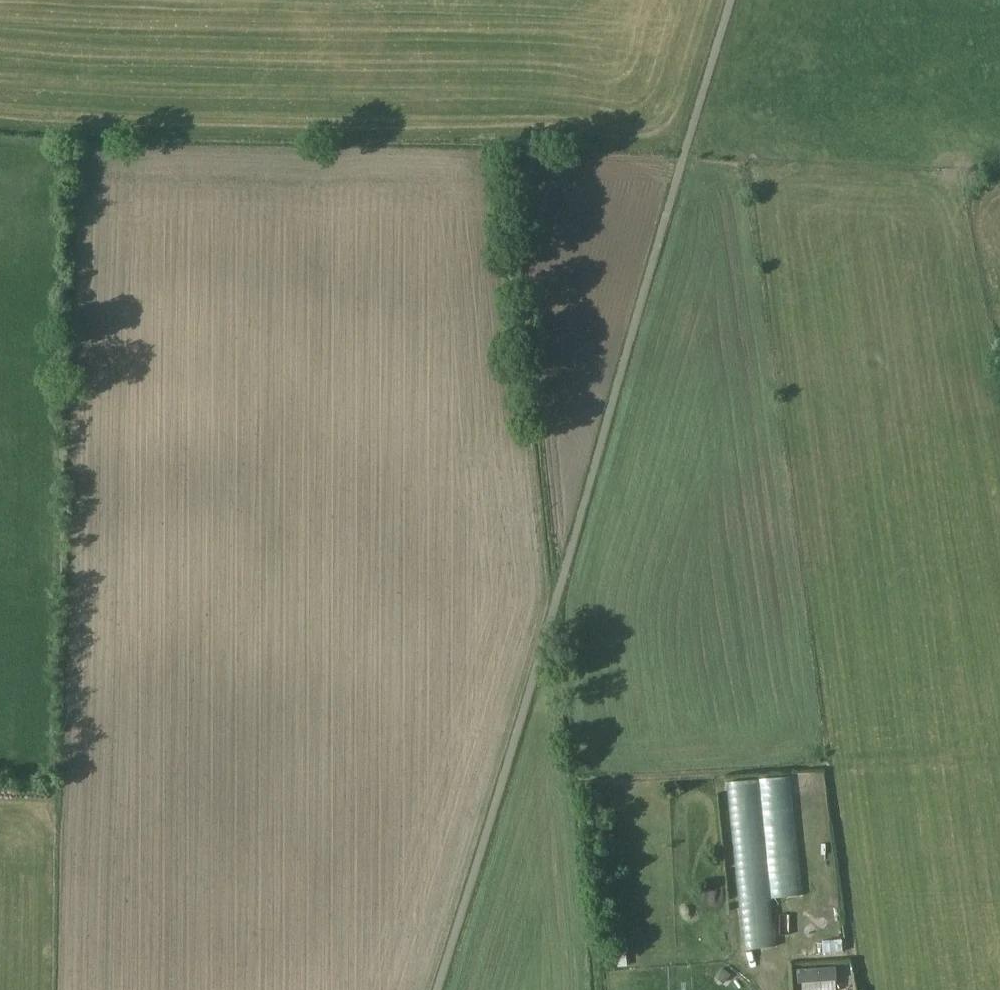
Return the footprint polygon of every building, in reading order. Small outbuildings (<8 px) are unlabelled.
[(759,895),(792,893),(786,819),(776,820),(775,807),(756,809),(756,810),(733,811),(744,943),(762,941),(759,895)] [(823,864),(806,865),(807,887),(823,886),(823,864)] [(769,905),(770,928),(781,928),(780,904),(769,905)] [(797,983),(836,981),(835,967),(796,969),(797,983)] [(721,968),(714,977),(723,984),(730,974),(721,968)]
